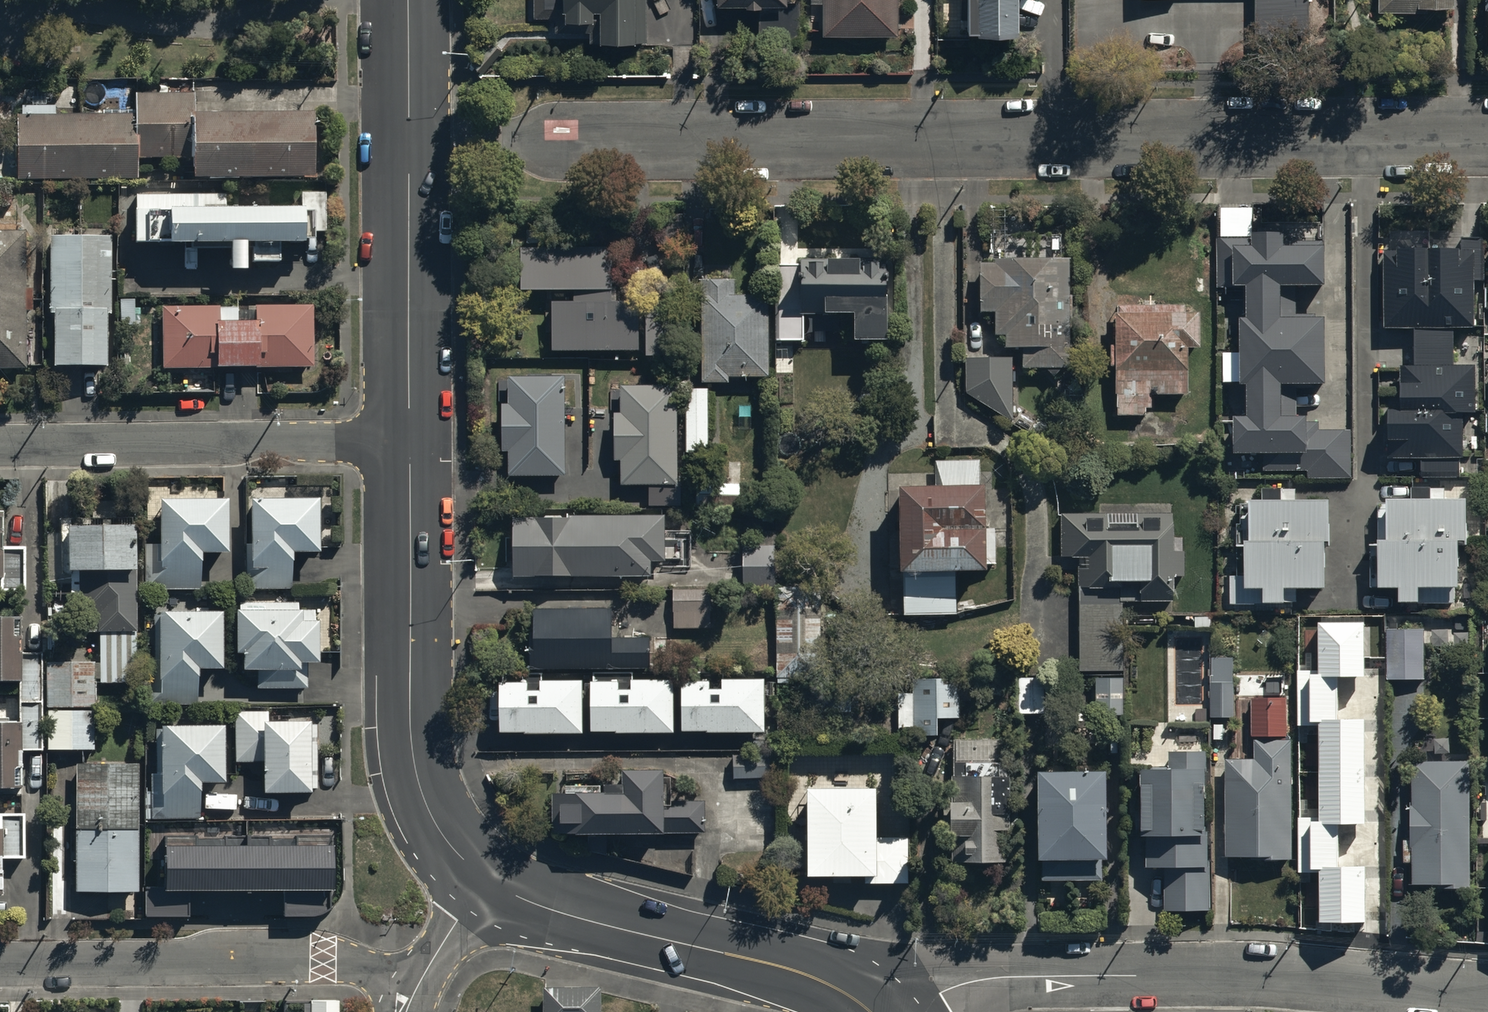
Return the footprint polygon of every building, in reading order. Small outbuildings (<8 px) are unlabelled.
[(565,29),(565,18),(591,18),(591,37),(591,38),(646,39),(646,0),(556,0),(556,29),(565,29)] [(716,3),(759,3),(759,39),(800,39),(800,0),(716,0),(716,3)] [(810,0),(824,1),(823,32),(896,34),(896,0),(810,0)] [(966,28),(1012,27),(1011,0),(965,0),(966,28)] [(1251,41),(1308,41),(1307,0),(1251,0),(1251,41)] [(1453,0),(1379,0),(1379,10),(1419,9),(1419,2),(1453,1),(1453,0)] [(17,115),(18,178),(138,176),(138,156),(191,155),(191,175),(312,174),(311,107),(194,109),(193,91),(133,92),(133,110),(57,111),(57,104),(21,105),(21,115),(17,115)] [(325,190),(300,189),(300,202),(226,202),(227,190),(135,189),(134,235),(228,236),(228,263),(244,263),(245,237),(251,237),(251,258),(278,258),(279,237),(303,237),(303,233),(311,233),(311,230),(324,231),(325,190)] [(1255,205),(1222,207),(1222,237),(1217,237),(1217,287),(1246,287),(1246,312),(1239,312),(1239,381),(1248,381),(1248,411),(1234,411),(1234,449),(1265,449),(1265,469),(1307,469),(1307,477),(1351,477),(1351,427),(1320,427),(1320,420),(1305,420),(1305,411),(1297,411),(1297,380),(1323,380),(1323,313),(1295,313),(1295,283),(1322,283),(1322,240),(1283,240),(1283,228),(1255,228),(1255,205)] [(26,367),(26,311),(32,311),(32,285),(25,285),(25,228),(0,228),(0,367),(26,367)] [(112,234),(49,233),(48,311),(53,311),(52,362),(106,363),(106,310),(111,310),(112,234)] [(1461,244),(1396,243),(1396,249),(1383,249),(1383,326),(1412,326),(1412,362),(1399,362),(1399,405),(1385,405),(1385,455),(1463,455),(1463,412),(1474,412),(1474,362),(1452,362),(1452,328),(1474,328),(1474,249),(1461,249),(1461,244)] [(616,244),(521,245),(521,287),(616,287),(616,244)] [(1067,256),(994,255),(994,260),(978,260),(978,309),(994,309),(994,332),(1004,332),(1004,345),(1022,345),(1022,366),(1067,366),(1067,256)] [(885,256),(799,256),(799,264),(775,264),(775,339),(802,339),(801,313),(849,313),(849,335),(885,335),(885,256)] [(731,266),(705,265),(705,277),(701,277),(701,380),(729,380),(729,374),(767,374),(767,293),(734,293),(734,277),(731,277),(731,266)] [(575,299),(553,299),(553,348),(637,348),(637,301),(616,301),(616,289),(575,289),(575,299)] [(679,298),(645,298),(645,354),(679,354),(679,298)] [(238,305),(162,304),(162,365),(213,365),(213,363),(256,363),(256,365),(312,365),(312,302),(256,302),(256,317),(238,317),(238,305)] [(1182,303),(1115,303),(1115,310),(1112,310),(1112,342),(1108,342),(1108,364),(1112,364),(1112,413),(1145,413),(1144,407),(1150,407),(1150,393),(1185,393),(1185,345),(1196,345),(1196,309),(1182,309),(1182,303)] [(1011,356),(965,357),(964,390),(1011,422),(1011,356)] [(565,375),(509,375),(509,401),(502,401),(502,450),(508,450),(508,473),(565,474),(565,375)] [(679,384),(622,384),(621,411),(614,411),(613,458),(620,458),(620,482),(677,483),(679,384)] [(708,387),(686,387),(686,450),(708,450),(708,387)] [(980,459),(933,459),(933,479),(894,479),(894,565),(903,565),(903,610),(956,610),(956,567),(982,567),(982,560),(994,560),(994,527),(980,527),(980,459)] [(290,550),(318,550),(318,494),(247,494),(248,588),(291,588),(290,550)] [(1328,494),(1247,494),(1248,503),(1237,504),(1238,544),(1244,544),(1245,583),(1262,582),(1263,600),(1284,599),(1284,585),(1324,584),(1323,542),(1330,542),(1328,494)] [(1467,495),(1385,494),(1385,503),(1377,503),(1375,584),(1397,585),(1397,599),(1417,599),(1417,600),(1452,601),(1452,608),(1476,609),(1477,573),(1466,572),(1466,552),(1457,552),(1457,536),(1463,536),(1463,543),(1466,543),(1467,495)] [(198,548),(226,547),(224,496),(161,498),(162,545),(147,546),(147,575),(157,587),(199,586),(198,548)] [(1170,504),(1098,503),(1098,512),(1060,512),(1060,556),(1078,556),(1078,670),(1120,670),(1120,600),(1170,600),(1170,578),(1183,578),(1183,539),(1170,539),(1170,504)] [(0,508),(0,576),(1,576),(1,587),(24,587),(24,544),(1,544),(2,508),(0,508)] [(664,513),(513,513),(514,575),(648,574),(648,560),(664,559),(664,513)] [(135,521),(65,521),(65,634),(98,634),(98,681),(125,681),(125,631),(135,632),(135,521)] [(773,544),(742,544),(743,586),(774,586),(773,544)] [(821,583),(776,583),(776,681),(789,681),(789,677),(821,677),(821,583)] [(710,587),(674,587),(674,628),(714,627),(714,601),(711,601),(710,587)] [(301,604),(234,603),(233,649),(242,649),(241,664),(258,664),(257,687),(308,688),(308,666),(299,666),(299,658),(318,659),(318,614),(301,613),(301,604)] [(611,605),(534,606),(534,645),(530,645),(529,666),(650,668),(650,663),(672,663),(672,635),(610,634),(611,605)] [(197,664),(225,663),(225,608),(154,608),(154,702),(197,702),(197,664)] [(17,677),(17,697),(39,697),(39,648),(19,648),(19,612),(0,612),(0,677),(17,677)] [(1297,722),(1318,722),(1318,818),(1300,819),(1300,872),(1320,872),(1320,922),(1365,922),(1365,867),(1338,867),(1338,824),(1366,824),(1365,719),(1337,719),(1337,675),(1363,675),(1363,623),(1318,623),(1318,670),(1297,670),(1297,722)] [(1424,627),(1386,628),(1386,678),(1424,678),(1424,627)] [(1232,656),(1209,656),(1210,716),(1232,716),(1232,656)] [(94,659),(47,659),(46,704),(94,704),(94,659)] [(910,690),(897,690),(897,727),(910,726),(911,732),(935,732),(935,713),(958,713),(958,673),(910,674),(910,690)] [(710,676),(680,676),(680,728),(764,728),(764,675),(722,675),(722,684),(710,684),(710,676)] [(1121,676),(1092,675),(1093,714),(1121,714),(1121,676)] [(619,679),(590,679),(591,729),(674,728),(673,676),(632,677),(632,684),(619,684),(619,679)] [(1043,676),(1016,676),(1016,713),(1042,713),(1043,676)] [(528,679),(499,678),(500,730),(583,728),(582,677),(540,677),(541,686),(528,686),(528,679)] [(1285,697),(1251,698),(1252,736),(1286,736),(1285,697)] [(0,719),(0,784),(20,784),(20,748),(41,748),(40,699),(18,699),(18,719),(0,719)] [(94,745),(94,708),(46,709),(47,746),(94,745)] [(233,709),(234,760),(261,759),(262,789),(317,788),(316,722),(308,722),(308,716),(268,717),(268,708),(233,709)] [(225,779),(224,720),(161,720),(161,727),(156,727),(156,772),(150,772),(151,816),(200,816),(200,779),(225,779)] [(1291,737),(1254,738),(1254,756),(1225,756),(1225,856),(1291,856),(1291,737)] [(1004,738),(953,738),(952,774),(948,774),(948,796),(946,796),(945,831),(950,831),(950,858),(1007,859),(1007,772),(1004,772),(1004,738)] [(1205,750),(1170,749),(1170,763),(1139,762),(1139,830),(1146,830),(1146,864),(1164,864),(1164,908),(1209,908),(1209,829),(1205,828),(1205,750)] [(773,752),(732,752),(732,775),(773,776),(773,752)] [(1469,759),(1410,759),(1411,885),(1470,885),(1469,759)] [(137,762),(77,762),(76,889),(136,889),(137,762)] [(624,788),(553,791),(553,831),(704,830),(704,799),(665,799),(665,765),(624,765),(624,788)] [(1102,767),(1033,766),(1033,855),(1038,855),(1038,877),(1100,877),(1100,854),(1102,854),(1102,767)] [(873,784),(803,784),(804,871),(871,870),(871,881),(906,880),(906,835),(873,835),(873,784)] [(22,810),(0,811),(0,889),(0,852),(23,852),(22,810)] [(333,845),(165,846),(166,891),(333,890),(333,845)] [(602,982),(543,983),(544,1011),(602,1011),(602,982)] [(334,995),(305,995),(305,1011),(334,1011),(334,995)]
